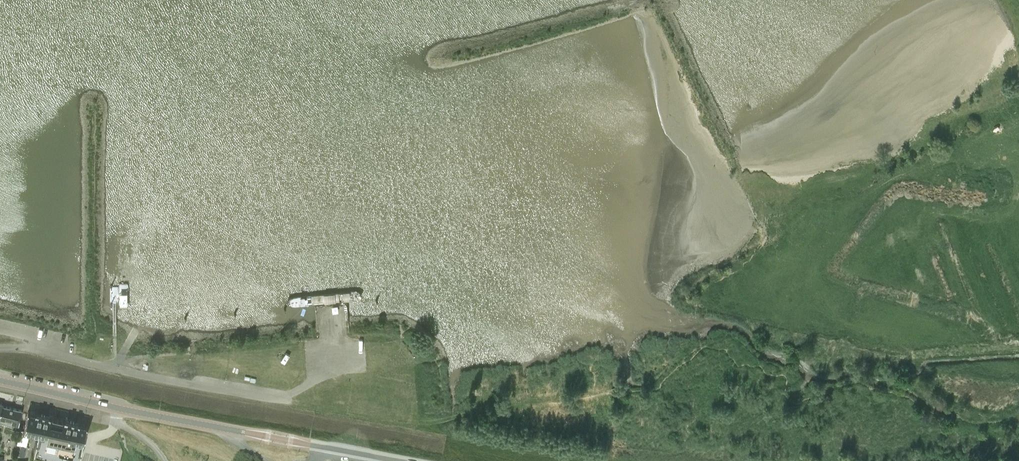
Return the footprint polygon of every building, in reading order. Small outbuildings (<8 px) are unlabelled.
[(294,298),(294,306),(361,300),(360,292),(294,298)] [(0,417),(0,419),(11,422),(12,420),(19,422),(21,409),(2,405),(0,417)] [(86,431),(87,425),(87,424),(87,425),(85,424),(82,424),(79,423),(65,419),(63,419),(52,416),(50,416),(50,415),(36,412),(29,411),(29,410),(28,410),(24,426),(25,426),(39,429),(37,439),(36,439),(34,450),(79,460),(81,450),(84,440),(85,436),(86,431)] [(21,428),(17,444),(21,445),(26,446),(30,430),(21,428)]
